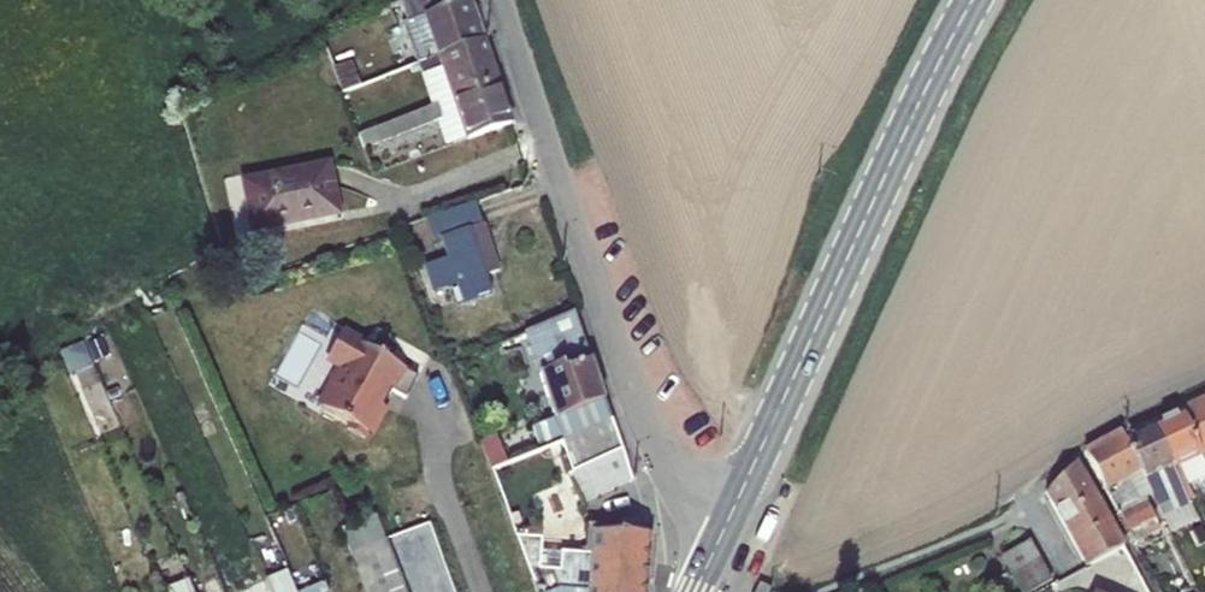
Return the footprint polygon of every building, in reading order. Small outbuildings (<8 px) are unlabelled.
[(442,3),(441,0),(405,0),(411,16),(442,3)] [(468,0),(463,0),(445,8),(425,16),(435,43),(422,48),(426,61),(482,40),(468,0)] [(425,16),(445,8),(442,3),(411,16),(413,20),(425,16)] [(437,105),(496,82),(482,40),(426,61),(420,63),(424,75),(426,75),(437,105)] [(359,90),(349,65),(333,71),(343,96),(359,90)] [(451,145),(510,125),(496,82),(437,105),(359,136),(364,149),(443,120),(451,145)] [(331,164),(246,182),(255,227),(298,218),(299,221),(341,212),(331,164)] [(476,208),(427,223),(434,248),(443,244),(450,263),(428,271),(437,295),(458,288),(460,293),(455,294),(459,307),(493,296),(487,280),(500,276),(476,208)] [(564,443),(615,422),(577,314),(529,335),(558,418),(537,426),(547,450),(564,443)] [(315,405),(369,435),(393,393),(406,401),(418,377),(339,332),(327,356),(339,363),(315,405)] [(1170,425),(1189,467),(1204,459),(1204,409),(1170,425)] [(575,475),(626,454),(615,422),(564,443),(575,475)] [(1170,425),(1141,438),(1167,498),(1170,504),(1181,498),(1189,514),(1204,507),(1204,502),(1189,467),(1170,425)] [(1167,498),(1141,438),(1139,433),(1102,453),(1134,514),(1135,514),(1145,534),(1170,522),(1160,502),(1167,498)] [(483,444),(495,473),(511,466),(500,438),(483,444)] [(584,506),(635,483),(626,454),(575,475),(570,477),(584,506)] [(1103,567),(1141,547),(1113,498),(1114,498),(1093,462),(1063,493),(1103,567)] [(342,530),(328,495),(293,508),(320,574),(327,591),(365,591),(342,530)] [(282,531),(297,525),(291,511),(276,517),(282,531)] [(282,531),(276,517),(269,519),(274,534),(282,531)] [(365,591),(404,591),(375,517),(342,530),(365,591)] [(642,572),(645,536),(587,532),(586,555),(536,552),(537,531),(517,530),(517,538),(510,537),(527,583),(558,569),(642,572)] [(1019,557),(1039,591),(1050,591),(1069,581),(1047,542),(1019,557)] [(642,572),(558,569),(527,583),(531,591),(640,591),(642,572)] [(320,574),(293,584),(296,591),(327,591),(320,574)] [(188,580),(163,591),(193,591),(188,580)]
